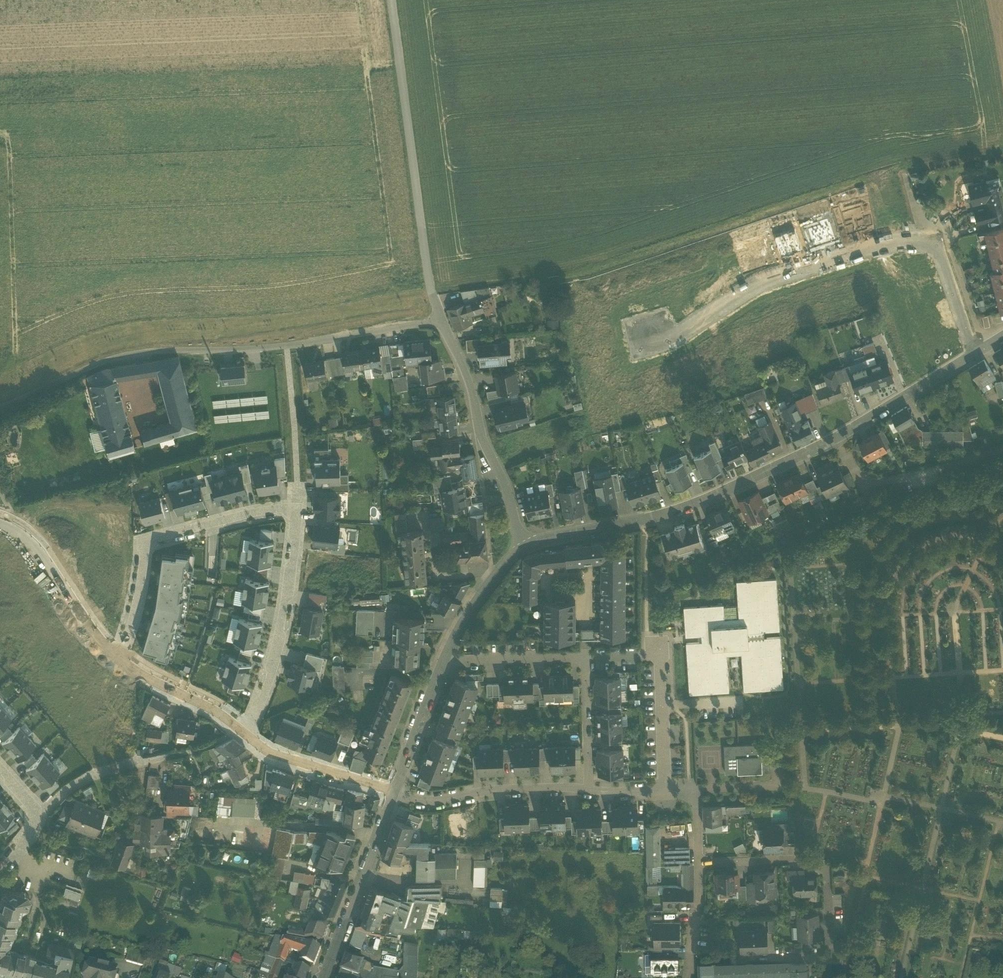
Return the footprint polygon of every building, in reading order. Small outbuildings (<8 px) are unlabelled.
[(973,200),(976,202),(977,203),(978,202),(985,200),(987,207),(979,209),(978,209),(976,213),(978,222),(990,218),(998,216),(1002,215),(1002,194),(1000,184),(999,178),(970,185),(970,184),(969,185),(973,200)] [(929,207),(940,212),(942,207),(932,202),(929,207)] [(829,221),(827,217),(819,220),(820,224),(808,228),(813,245),(836,238),(830,221),(829,221)] [(796,231),(799,240),(805,238),(799,221),(793,223),(796,231)] [(987,242),(987,241),(1002,237),(1002,227),(979,234),(981,243),(987,242)] [(799,240),(796,231),(775,238),(781,256),(802,249),(799,240)] [(989,251),(1002,248),(1002,237),(987,241),(987,242),(989,251)] [(992,261),(1002,258),(1002,248),(989,251),(992,261)] [(994,271),(1002,268),(1002,258),(992,261),(994,271)] [(993,281),(1002,279),(1002,268),(994,271),(990,272),(993,281)] [(995,291),(1002,289),(1002,279),(993,281),(995,291)] [(489,308),(492,316),(497,315),(489,286),(462,290),(466,304),(487,298),(488,303),(489,308)] [(476,321),(474,313),(472,308),(488,303),(487,298),(466,304),(451,309),(456,327),(476,321)] [(489,308),(488,303),(472,308),(474,313),(489,308)] [(881,318),(883,329),(894,327),(892,316),(881,318)] [(468,338),(469,349),(479,348),(479,343),(486,343),(485,337),(468,338)] [(407,363),(421,362),(432,360),(432,359),(430,339),(404,341),(404,343),(401,343),(402,352),(406,352),(407,363)] [(888,342),(893,353),(901,350),(896,339),(888,342)] [(481,354),(482,363),(506,361),(505,352),(510,351),(509,341),(486,343),(479,343),(479,348),(480,354),(481,354)] [(862,346),(866,357),(873,355),(878,353),(874,343),(874,342),(862,346)] [(401,343),(388,345),(390,354),(390,358),(403,356),(402,352),(401,343)] [(380,346),(381,355),(390,354),(388,345),(380,346)] [(364,366),(372,365),(382,363),(381,355),(380,346),(362,349),(343,352),(344,357),(346,373),(354,372),(353,367),(364,366)] [(995,352),(1002,366),(1002,347),(995,352)] [(390,358),(390,354),(381,355),(382,363),(383,371),(392,370),(391,365),(390,358)] [(876,363),(873,355),(866,357),(869,365),(876,363)] [(159,373),(172,420),(175,434),(198,428),(179,356),(156,360),(159,373)] [(403,356),(390,358),(391,365),(403,363),(403,360),(403,356)] [(344,357),(336,358),(338,374),(346,373),(344,357)] [(869,365),(866,357),(848,364),(848,365),(851,372),(869,365)] [(327,376),(338,374),(336,358),(325,359),(327,376)] [(306,362),(310,388),(319,386),(317,378),(327,376),(325,359),(306,362)] [(439,359),(432,359),(432,360),(421,362),(423,379),(444,376),(443,368),(440,368),(439,359)] [(876,363),(869,365),(875,385),(893,379),(886,359),(876,363)] [(969,368),(980,387),(996,377),(984,359),(969,368)] [(156,360),(112,366),(116,380),(159,373),(156,360)] [(223,383),(247,380),(245,363),(221,365),(223,383)] [(383,371),(382,363),(372,365),(374,373),(383,371)] [(392,370),(393,377),(405,375),(403,363),(391,365),(392,370)] [(374,377),(374,373),(372,365),(364,366),(366,378),(374,377)] [(848,365),(842,367),(846,379),(852,377),(851,372),(848,365)] [(859,390),(875,385),(869,365),(851,372),(852,377),(857,391),(859,390)] [(101,428),(103,438),(129,430),(116,380),(112,366),(106,368),(87,376),(101,428)] [(839,382),(846,379),(842,367),(835,370),(839,382)] [(817,388),(822,402),(843,395),(839,382),(835,370),(825,373),(827,378),(829,384),(817,388)] [(498,389),(499,393),(505,392),(518,390),(515,372),(496,375),(498,389)] [(406,375),(405,375),(393,377),(395,390),(409,388),(406,375)] [(829,384),(827,378),(815,383),(817,388),(829,384)] [(999,397),(1002,396),(1002,386),(1002,381),(995,382),(999,397)] [(427,386),(429,395),(441,394),(439,384),(427,386)] [(751,398),(754,404),(769,399),(765,387),(744,393),(747,399),(751,398)] [(487,390),(489,403),(506,399),(505,392),(499,393),(498,389),(487,390)] [(800,398),(801,401),(806,412),(817,407),(812,393),(800,398)] [(511,398),(512,404),(525,401),(530,400),(528,394),(511,398)] [(436,397),(438,408),(439,417),(440,417),(457,415),(454,395),(436,397)] [(428,409),(438,408),(436,397),(427,398),(428,409)] [(529,419),(525,401),(512,404),(494,409),(499,427),(517,423),(516,422),(529,419)] [(804,421),(801,414),(796,404),(795,401),(781,407),(781,408),(780,408),(781,409),(790,428),(804,421)] [(801,401),(796,404),(801,414),(806,412),(801,401)] [(892,415),(899,430),(914,421),(906,406),(892,415)] [(756,418),(759,426),(768,422),(764,414),(756,418)] [(440,417),(441,427),(441,432),(458,430),(457,415),(440,417)] [(804,421),(790,428),(797,444),(816,436),(808,419),(804,421)] [(173,435),(175,434),(172,420),(140,430),(144,443),(160,439),(173,435)] [(760,431),(762,435),(763,434),(771,453),(777,450),(775,447),(780,445),(769,421),(768,422),(759,426),(761,431),(760,431)] [(917,428),(914,421),(899,430),(908,447),(922,447),(922,431),(919,431),(917,428)] [(963,440),(974,440),(969,424),(963,424),(963,430),(963,440)] [(103,438),(101,428),(89,431),(94,450),(106,447),(103,438)] [(878,432),(886,448),(891,445),(883,429),(878,432)] [(106,447),(107,454),(134,446),(130,430),(129,430),(103,438),(106,447)] [(922,447),(963,446),(963,440),(963,430),(922,430),(922,431),(922,447)] [(861,447),(868,460),(887,450),(886,448),(878,432),(863,440),(861,447)] [(773,455),(771,453),(763,434),(762,435),(751,440),(755,447),(746,451),(749,457),(752,465),(773,455)] [(173,435),(160,439),(162,446),(176,442),(173,435)] [(427,445),(426,438),(413,439),(414,446),(427,445)] [(442,440),(443,446),(444,456),(461,454),(459,439),(442,440)] [(733,465),(749,457),(746,451),(740,439),(724,447),(727,455),(732,465),(733,465)] [(716,460),(722,457),(715,441),(709,443),(711,448),(716,460)] [(440,456),(444,456),(443,446),(431,447),(433,457),(440,456)] [(710,475),(715,473),(721,470),(716,460),(711,448),(694,456),(698,465),(703,476),(704,478),(710,475)] [(686,453),(680,455),(683,461),(688,472),(693,469),(692,467),(686,453)] [(461,456),(461,454),(444,456),(440,456),(443,469),(454,468),(462,467),(464,477),(478,475),(475,454),(461,456)] [(672,466),(683,461),(680,455),(669,460),(672,466)] [(722,457),(727,469),(733,466),(733,465),(732,465),(727,455),(722,457)] [(276,466),(277,476),(285,475),(285,456),(274,458),(276,466)] [(316,458),(315,458),(315,466),(315,468),(317,468),(317,478),(317,483),(331,483),(349,482),(349,473),(341,473),(340,458),(320,458),(316,458)] [(673,469),(667,472),(675,490),(686,485),(685,483),(691,480),(688,472),(683,461),(672,466),(673,469)] [(831,461),(825,464),(838,491),(848,486),(847,485),(842,475),(837,464),(834,466),(831,461)] [(248,462),(239,464),(241,472),(242,472),(244,482),(251,480),(248,462)] [(654,475),(656,481),(662,480),(656,462),(651,464),(654,475)] [(828,495),(838,491),(825,464),(818,467),(821,472),(817,474),(822,484),(828,495)] [(703,476),(698,465),(692,467),(693,469),(697,478),(703,476)] [(260,493),(278,490),(277,477),(278,477),(277,476),(276,466),(256,469),(260,493)] [(574,471),(578,488),(580,488),(586,487),(582,469),(574,471)] [(209,491),(215,489),(212,479),(213,479),(211,472),(205,474),(207,483),(209,491)] [(241,472),(227,475),(233,498),(248,494),(244,482),(242,472),(241,472)] [(610,473),(610,475),(611,475),(614,491),(621,489),(617,472),(610,473)] [(777,483),(786,501),(806,491),(807,491),(804,483),(799,472),(777,483)] [(846,473),(842,475),(847,485),(851,483),(846,473)] [(453,488),(452,483),(450,474),(433,477),(434,486),(435,491),(442,490),(453,488)] [(622,489),(628,487),(627,483),(624,474),(619,475),(622,489)] [(215,489),(218,502),(233,498),(227,475),(213,479),(212,479),(215,489)] [(617,505),(614,491),(611,475),(610,475),(595,478),(601,508),(617,505)] [(640,479),(647,500),(660,496),(656,481),(654,475),(640,479)] [(806,491),(810,499),(820,494),(817,487),(813,478),(804,483),(807,491),(806,491)] [(628,487),(633,504),(647,500),(640,479),(627,483),(628,487)] [(201,482),(186,486),(193,511),(199,510),(198,507),(207,505),(205,498),(201,485),(201,482)] [(548,490),(549,495),(555,494),(552,482),(546,483),(547,490),(548,490)] [(207,483),(201,485),(205,498),(211,497),(209,491),(207,483)] [(820,494),(822,498),(828,496),(828,495),(822,484),(817,487),(820,494)] [(187,513),(193,511),(186,486),(171,490),(176,507),(177,513),(186,511),(187,513)] [(444,508),(467,505),(465,496),(464,487),(453,488),(442,490),(444,508)] [(562,497),(566,515),(584,511),(580,488),(578,488),(572,489),(569,488),(566,488),(565,491),(563,491),(561,492),(562,497)] [(170,509),(176,507),(171,490),(165,491),(170,509)] [(517,491),(520,506),(526,504),(524,494),(523,490),(517,491)] [(547,490),(536,492),(540,516),(552,513),(549,495),(548,490),(547,490)] [(770,511),(771,513),(782,507),(775,491),(760,498),(767,512),(770,511)] [(529,518),(540,516),(536,492),(524,494),(526,504),(529,518)] [(739,500),(750,522),(749,521),(759,517),(759,518),(768,514),(767,512),(760,498),(757,492),(739,500)] [(251,494),(237,497),(240,506),(254,502),(251,494)] [(320,495),(317,495),(317,501),(315,501),(315,508),(317,508),(316,513),(340,514),(340,497),(341,496),(338,496),(320,495)] [(165,516),(160,497),(141,502),(146,521),(165,516)] [(468,504),(469,514),(484,513),(483,502),(482,502),(472,503),(473,504),(468,504)] [(729,535),(726,529),(727,528),(729,529),(733,528),(734,525),(726,507),(707,515),(710,524),(715,534),(718,540),(729,535)] [(395,513),(396,531),(407,530),(406,512),(395,513)] [(474,531),(475,539),(486,537),(484,513),(469,514),(472,531),(474,531)] [(429,518),(431,529),(443,528),(443,527),(442,516),(429,518)] [(667,550),(669,558),(682,554),(681,550),(689,547),(691,551),(704,547),(697,524),(685,527),(684,524),(675,527),(676,530),(674,531),(678,543),(674,544),(674,547),(667,550)] [(704,527),(709,544),(718,540),(715,534),(710,524),(704,527)] [(340,528),(316,525),(313,543),(331,545),(337,546),(338,542),(340,528)] [(273,530),(261,528),(259,538),(271,539),(273,530)] [(402,532),(407,581),(427,580),(423,530),(402,532)] [(443,532),(444,541),(465,540),(465,539),(467,539),(467,531),(443,532)] [(662,534),(667,550),(674,547),(674,544),(678,543),(674,531),(662,534)] [(465,540),(465,544),(467,558),(488,556),(486,538),(475,539),(473,539),(467,539),(465,539),(465,540)] [(274,542),(250,539),(249,550),(273,553),(274,542)] [(626,540),(602,542),(601,561),(601,629),(601,638),(625,638),(626,540)] [(345,553),(346,543),(338,542),(337,546),(331,545),(331,551),(345,553)] [(602,542),(591,543),(592,562),(601,561),(602,542)] [(457,559),(467,558),(465,544),(455,545),(457,559)] [(524,559),(524,575),(538,575),(540,575),(540,566),(567,563),(567,565),(585,563),(584,544),(565,546),(565,547),(565,550),(539,553),(524,558),(524,559)] [(249,550),(243,550),(242,549),(240,562),(248,562),(249,550)] [(273,553),(249,550),(248,562),(272,565),(273,553)] [(154,655),(168,659),(172,647),(176,648),(179,639),(176,638),(179,627),(182,628),(185,619),(181,617),(184,607),(185,596),(190,597),(191,587),(187,587),(189,576),(192,576),(194,566),(189,566),(190,553),(176,551),(176,554),(162,552),(160,569),(161,569),(160,572),(159,572),(157,582),(159,582),(159,585),(158,585),(156,602),(152,617),(152,620),(150,619),(147,629),(149,630),(148,633),(147,633),(143,648),(155,653),(154,655)] [(537,603),(538,575),(524,575),(523,602),(537,603)] [(270,582),(246,578),(244,590),(268,593),(270,582)] [(684,607),(686,636),(702,635),(702,641),(686,642),(690,694),(729,691),(727,655),(742,654),(744,691),(783,688),(780,636),(764,637),(764,631),(779,630),(776,578),(737,581),(739,617),(724,618),(723,604),(684,607)] [(448,593),(460,600),(470,582),(454,583),(448,593)] [(242,602),(244,590),(236,589),(233,603),(242,604),(242,602)] [(268,593),(244,590),(242,602),(266,606),(268,593)] [(310,592),(309,599),(321,600),(326,601),(327,594),(310,592)] [(432,602),(453,614),(460,600),(448,593),(445,592),(442,597),(436,594),(432,602)] [(225,598),(218,597),(217,603),(224,605),(225,598)] [(544,639),(575,639),(575,629),(575,601),(545,601),(544,639)] [(263,608),(245,604),(244,610),(250,611),(261,614),(263,608)] [(323,610),(306,607),(301,630),(318,633),(323,610)] [(357,610),(356,634),(368,634),(368,628),(373,629),(374,611),(357,610)] [(260,619),(261,614),(250,611),(248,617),(260,619)] [(236,629),(239,617),(232,616),(230,628),(236,629)] [(263,623),(239,617),(236,629),(260,635),(263,623)] [(425,619),(397,617),(396,640),(419,641),(419,642),(424,642),(425,619)] [(236,629),(230,628),(227,639),(234,641),(236,629)] [(260,635),(236,629),(234,641),(257,646),(260,635)] [(575,639),(601,638),(601,629),(575,629),(575,639)] [(395,663),(418,664),(419,642),(419,641),(396,640),(395,663)] [(253,648),(242,645),(240,651),(252,654),(253,648)] [(362,649),(361,661),(370,662),(373,662),(374,650),(362,649)] [(240,651),(239,657),(250,660),(252,654),(240,651)] [(307,652),(303,666),(315,669),(321,670),(324,657),(307,652)] [(252,664),(229,656),(225,668),(248,675),(252,664)] [(303,666),(293,663),(292,669),(291,668),(289,676),(290,676),(289,682),(311,687),(315,669),(303,666)] [(334,689),(334,692),(345,692),(343,666),(332,666),(334,689)] [(248,675),(225,668),(221,679),(244,686),(248,675)] [(545,698),(559,698),(558,675),(544,676),(545,686),(545,698)] [(572,675),(558,675),(559,698),(573,698),(573,686),(572,675)] [(391,676),(369,732),(389,740),(412,683),(394,676),(391,676)] [(513,700),(519,699),(518,676),(504,677),(505,684),(505,700),(513,700)] [(532,676),(518,676),(519,699),(526,699),(533,699),(533,683),(532,676)] [(596,678),(596,690),(620,689),(620,678),(620,677),(608,677),(596,678)] [(473,699),(478,687),(466,683),(455,679),(451,691),(473,699)] [(241,687),(229,684),(227,690),(239,694),(241,687)] [(621,700),(620,689),(596,690),(597,702),(609,701),(621,701),(621,700)] [(469,711),(473,699),(451,691),(446,702),(469,711)] [(142,717),(151,721),(155,711),(164,716),(170,704),(153,694),(142,717)] [(465,722),(469,711),(446,702),(442,714),(465,722)] [(8,704),(3,708),(11,717),(16,713),(8,704)] [(0,711),(0,727),(5,723),(11,717),(3,708),(0,711)] [(155,711),(151,721),(160,726),(164,716),(155,711)] [(597,714),(597,726),(622,725),(621,715),(621,713),(609,713),(597,714)] [(310,714),(304,730),(303,731),(309,733),(315,716),(310,714)] [(460,734),(465,722),(442,714),(437,726),(440,726),(451,731),(460,734)] [(187,735),(194,736),(197,720),(179,717),(177,733),(187,735)] [(19,726),(27,735),(32,730),(24,721),(19,726)] [(297,745),(303,731),(304,730),(282,721),(276,737),(297,745)] [(9,727),(5,723),(0,727),(0,735),(9,727)] [(338,739),(349,744),(356,727),(345,723),(338,739)] [(622,737),(622,725),(597,726),(598,738),(610,737),(622,737)] [(10,751),(27,735),(19,726),(13,732),(4,740),(2,742),(10,751)] [(440,726),(437,732),(449,736),(451,731),(440,726)] [(0,735),(0,736),(4,740),(13,732),(9,727),(0,735)] [(158,731),(148,730),(147,738),(158,739),(158,731)] [(162,731),(161,739),(161,741),(168,742),(169,731),(162,730),(162,731)] [(382,760),(389,740),(369,732),(364,730),(361,738),(369,741),(368,744),(366,749),(364,752),(364,753),(369,755),(374,757),(373,760),(380,761),(380,759),(382,760)] [(452,738),(449,736),(437,732),(435,738),(450,743),(452,738)] [(187,735),(177,733),(176,740),(186,742),(187,735)] [(27,735),(10,751),(18,760),(20,758),(29,750),(36,744),(27,735)] [(312,751),(331,758),(337,742),(319,735),(312,751)] [(433,737),(429,749),(451,757),(456,745),(450,743),(435,738),(433,737)] [(222,751),(228,755),(236,752),(246,747),(233,738),(215,746),(222,751)] [(737,767),(738,772),(771,771),(769,742),(736,744),(737,756),(737,767)] [(736,744),(730,744),(731,751),(725,752),(725,757),(728,756),(737,756),(736,744)] [(209,748),(214,760),(220,758),(218,754),(222,751),(215,746),(209,748)] [(552,771),(564,770),(563,746),(551,747),(551,759),(552,771)] [(575,746),(563,746),(564,770),(576,770),(575,758),(575,746)] [(539,747),(527,748),(528,772),(540,771),(539,759),(539,747)] [(352,756),(353,756),(359,756),(361,751),(364,752),(366,749),(363,748),(361,750),(355,749),(352,756)] [(503,748),(491,749),(492,773),(504,772),(503,761),(503,748)] [(516,772),(528,772),(527,748),(515,748),(515,760),(516,772)] [(447,769),(451,757),(429,749),(424,760),(447,769)] [(480,773),(492,773),(491,749),(479,749),(479,755),(479,767),(480,773)] [(598,750),(599,762),(623,761),(622,749),(610,749),(598,750)] [(20,758),(24,762),(33,754),(29,750),(20,758)] [(350,768),(362,772),(369,755),(364,753),(364,752),(361,751),(359,756),(353,756),(350,768)] [(223,757),(228,769),(241,763),(236,752),(228,755),(223,757)] [(34,778),(52,762),(43,753),(37,759),(28,767),(25,769),(34,778)] [(33,754),(24,762),(28,767),(37,759),(33,754)] [(52,762),(60,770),(65,765),(57,756),(52,762)] [(728,767),(728,756),(725,757),(725,773),(738,772),(737,767),(728,767)] [(442,781),(447,769),(424,760),(420,772),(422,773),(433,777),(442,781)] [(623,773),(623,761),(599,762),(599,774),(611,773),(623,773)] [(52,762),(34,778),(42,786),(43,785),(52,777),(60,770),(52,762)] [(228,769),(233,780),(246,774),(241,763),(228,769)] [(265,783),(271,785),(273,777),(271,776),(271,774),(272,771),(266,769),(265,783)] [(271,785),(281,788),(289,791),(294,775),(276,769),(273,777),(271,785)] [(147,786),(158,788),(160,775),(149,773),(147,786)] [(422,773),(420,779),(431,783),(433,777),(422,773)] [(249,780),(246,774),(233,780),(236,785),(241,783),(249,780)] [(59,785),(52,777),(43,785),(50,792),(59,785)] [(429,789),(431,783),(420,779),(418,784),(429,789)] [(309,796),(309,798),(324,803),(325,798),(328,785),(314,780),(309,796)] [(91,784),(83,790),(86,795),(94,789),(91,784)] [(328,785),(325,798),(334,800),(341,802),(344,789),(328,785)] [(286,800),(289,791),(281,788),(278,797),(286,800)] [(168,809),(188,810),(189,805),(189,790),(180,789),(174,789),(169,789),(168,809)] [(345,803),(346,803),(362,805),(363,792),(356,792),(356,791),(348,789),(345,803)] [(293,806),(306,807),(309,798),(309,796),(294,792),(290,805),(293,806)] [(367,805),(376,808),(380,798),(371,796),(367,805)] [(256,798),(232,797),(232,802),(232,803),(230,815),(255,816),(256,798)] [(323,807),(324,803),(309,798),(306,807),(307,807),(322,808),(323,807)] [(332,808),(334,800),(325,798),(324,803),(323,807),(332,808)] [(70,815),(97,826),(98,825),(103,812),(103,811),(76,800),(72,809),(70,815)] [(364,805),(362,805),(346,803),(346,809),(345,819),(344,821),(362,823),(364,805)] [(565,803),(553,804),(554,828),(566,827),(565,815),(565,803)] [(542,828),(554,828),(553,804),(541,804),(541,816),(542,828)] [(727,812),(727,813),(746,812),(746,804),(726,805),(727,812)] [(182,831),(188,831),(192,815),(193,807),(194,805),(189,805),(188,810),(188,815),(182,815),(182,823),(180,823),(179,830),(182,831)] [(506,829),(518,829),(517,805),(505,805),(505,817),(506,829)] [(529,805),(517,805),(518,829),(530,829),(529,817),(529,805)] [(722,823),(722,813),(722,805),(703,806),(703,824),(705,824),(722,823)] [(0,811),(0,828),(3,825),(12,817),(14,815),(6,806),(0,811)] [(66,824),(94,836),(97,826),(70,815),(72,809),(64,806),(60,816),(68,819),(66,824)] [(614,832),(626,831),(625,807),(613,808),(614,819),(614,832)] [(637,807),(625,807),(626,831),(638,831),(638,819),(637,807)] [(345,819),(346,809),(334,808),(333,818),(339,819),(345,819)] [(578,833),(590,832),(589,808),(577,809),(577,821),(578,833)] [(601,808),(589,808),(590,832),(602,832),(602,820),(601,808)] [(108,814),(103,812),(98,825),(103,827),(108,814)] [(410,812),(406,824),(413,826),(417,828),(421,817),(410,812)] [(142,814),(141,829),(150,829),(150,830),(159,830),(158,827),(162,827),(162,814),(142,814)] [(19,825),(12,817),(3,825),(10,833),(19,825)] [(407,843),(413,826),(406,824),(395,820),(388,837),(406,843),(407,843)] [(705,824),(706,831),(722,831),(722,823),(705,824)] [(660,825),(647,826),(647,880),(660,880),(660,825)] [(170,827),(162,827),(158,827),(159,830),(150,830),(150,829),(141,829),(140,843),(147,843),(148,850),(161,850),(167,850),(167,852),(171,852),(171,849),(170,849),(170,845),(179,845),(182,831),(179,830),(173,830),(173,828),(171,827),(170,827)] [(292,841),(294,831),(290,829),(277,827),(272,855),(274,855),(285,857),(289,858),(292,841)] [(764,839),(765,849),(784,848),(784,844),(783,832),(783,828),(764,829),(764,831),(762,831),(761,832),(761,838),(762,839),(764,839)] [(307,839),(322,843),(327,830),(309,829),(308,830),(307,832),(307,839)] [(314,862),(342,868),(355,835),(347,832),(346,836),(332,830),(327,830),(322,843),(314,862)] [(294,831),(292,841),(307,841),(307,839),(307,832),(307,831),(294,831)] [(783,832),(784,844),(796,843),(795,831),(783,832)] [(417,851),(417,856),(426,856),(427,853),(429,844),(407,843),(406,843),(388,837),(382,856),(390,859),(391,860),(391,859),(399,862),(404,850),(417,851)] [(112,863),(125,868),(134,844),(121,839),(112,863)] [(322,843),(307,839),(307,841),(307,843),(314,845),(312,851),(308,862),(314,862),(322,843)] [(743,842),(734,846),(737,853),(746,848),(743,842)] [(685,870),(685,887),(685,890),(693,890),(693,863),(690,863),(690,847),(664,846),(664,856),(670,855),(670,870),(685,870)] [(495,849),(495,859),(504,859),(504,849),(495,849)] [(434,856),(435,877),(456,877),(456,853),(427,853),(426,856),(434,856)] [(270,877),(281,879),(285,857),(274,855),(270,877)] [(266,864),(262,856),(250,863),(254,871),(266,864)] [(434,856),(426,856),(417,856),(417,878),(435,877),(434,856)] [(474,859),(474,872),(485,872),(485,858),(474,859)] [(86,875),(97,879),(101,869),(90,865),(86,875)] [(304,875),(304,873),(304,872),(294,870),(293,880),(299,881),(300,875),(304,875)] [(755,882),(756,895),(763,894),(765,892),(768,891),(771,894),(775,894),(776,892),(776,886),(774,884),(774,871),(755,872),(755,882)] [(333,872),(331,878),(328,886),(343,892),(349,878),(333,872)] [(485,885),(485,872),(474,872),(474,885),(485,885)] [(716,888),(718,888),(738,887),(738,884),(738,872),(716,873),(716,888)] [(303,882),(314,884),(315,876),(316,874),(304,873),(304,875),(303,882)] [(324,885),(328,886),(331,878),(315,876),(314,884),(324,885)] [(796,893),(798,895),(805,895),(807,893),(817,892),(816,876),(805,876),(795,876),(794,876),(794,877),(795,893),(796,893)] [(299,881),(293,880),(291,880),(289,892),(296,894),(298,886),(299,881)] [(748,882),(749,900),(756,900),(756,895),(755,882),(748,882)] [(63,894),(78,899),(82,888),(74,885),(73,889),(67,887),(68,883),(67,883),(63,894)] [(409,885),(407,898),(441,901),(442,884),(409,885)] [(738,895),(738,898),(747,898),(746,884),(738,884),(738,887),(738,895)] [(318,898),(323,899),(338,905),(343,892),(328,886),(324,885),(322,888),(319,896),(318,898)] [(693,903),(693,890),(685,890),(685,887),(682,887),(676,885),(664,885),(664,892),(664,903),(677,903),(693,903)] [(182,893),(188,895),(191,888),(184,886),(182,893)] [(298,886),(296,894),(309,896),(310,888),(298,886)] [(376,923),(379,924),(379,923),(385,907),(396,911),(401,898),(371,887),(360,918),(376,923)] [(490,899),(502,900),(503,888),(491,887),(490,899)] [(738,895),(738,887),(718,888),(718,896),(738,895)] [(23,976),(24,970),(29,953),(24,952),(21,954),(18,953),(16,950),(8,948),(11,939),(12,938),(17,922),(15,918),(13,917),(15,908),(18,909),(23,910),(27,908),(30,898),(28,894),(11,889),(3,894),(2,899),(0,900),(0,972),(10,975),(14,973),(23,976)] [(179,892),(172,890),(171,897),(177,898),(179,892)] [(307,907),(309,896),(296,894),(294,905),(307,907)] [(437,926),(441,901),(407,898),(401,897),(401,898),(396,911),(395,915),(394,915),(391,924),(416,925),(419,926),(435,927),(437,926)] [(334,914),(338,905),(323,899),(321,902),(317,901),(315,908),(323,910),(334,914)] [(777,902),(769,907),(773,913),(780,909),(777,902)] [(314,918),(330,925),(334,914),(323,910),(315,908),(314,912),(315,913),(314,918)] [(800,924),(800,937),(819,937),(817,913),(798,914),(798,924),(800,924)] [(312,941),(323,943),(330,925),(314,918),(308,931),(305,940),(312,941)] [(368,936),(371,936),(373,932),(376,923),(360,918),(355,932),(367,936),(368,936)] [(654,933),(680,934),(680,933),(680,921),(662,921),(654,921),(654,933)] [(385,937),(399,939),(402,930),(415,932),(416,925),(391,924),(385,937)] [(288,937),(305,940),(308,931),(290,928),(288,937)] [(742,950),(744,952),(748,952),(750,950),(767,949),(766,929),(741,930),(741,950),(742,950)] [(350,948),(361,952),(367,936),(355,932),(350,948)] [(680,934),(654,933),(654,934),(654,946),(662,946),(680,946),(680,934)] [(277,961),(285,964),(287,959),(290,950),(302,954),(306,943),(277,938),(270,958),(277,961)] [(72,956),(71,957),(73,957),(75,948),(48,942),(46,952),(54,954),(55,951),(72,956)] [(300,961),(314,966),(321,949),(311,945),(306,943),(302,954),(300,961)] [(372,977),(417,977),(418,945),(404,943),(404,969),(399,974),(374,969),(373,974),(372,977)] [(55,951),(54,954),(54,956),(58,957),(56,964),(69,967),(71,957),(72,956),(55,951)] [(126,962),(144,967),(147,955),(130,951),(126,962)] [(34,958),(35,955),(35,954),(29,953),(24,970),(30,972),(34,958)] [(241,956),(235,954),(232,961),(241,964),(243,959),(240,958),(241,956)] [(269,967),(273,970),(277,961),(270,958),(266,957),(264,965),(269,967)] [(346,957),(341,971),(359,977),(361,972),(364,963),(346,957)] [(69,967),(56,964),(55,967),(43,964),(44,961),(34,958),(30,972),(30,974),(41,977),(44,977),(66,977),(69,967)] [(653,958),(653,970),(653,977),(662,977),(666,977),(667,977),(677,977),(677,971),(679,969),(677,966),(677,958),(662,958),(653,958)] [(287,959),(285,964),(294,967),(296,962),(287,959)] [(295,967),(311,973),(314,966),(300,961),(297,960),(296,962),(294,967),(295,967)] [(270,977),(274,977),(280,977),(282,970),(285,964),(277,961),(273,970),(270,977)] [(161,963),(158,969),(166,972),(169,966),(161,963)] [(118,970),(91,964),(89,971),(88,971),(87,972),(85,977),(116,977),(118,970)] [(227,967),(217,964),(214,973),(224,976),(227,967)] [(260,972),(270,977),(273,970),(269,967),(264,965),(263,964),(260,972)] [(294,967),(285,964),(282,970),(289,973),(293,974),(295,967),(294,967)] [(169,966),(166,972),(173,975),(176,968),(169,966)] [(176,967),(176,968),(173,975),(179,977),(182,970),(176,967)] [(311,973),(295,967),(293,974),(289,973),(287,977),(309,977),(311,973)] [(173,975),(166,972),(158,969),(155,977),(161,977),(161,976),(167,977),(171,977),(173,975)] [(809,974),(808,973),(808,969),(797,969),(789,969),(754,971),(753,970),(746,971),(745,971),(717,972),(716,971),(712,971),(711,972),(698,973),(698,977),(809,977),(809,974)] [(258,977),(270,977),(260,972),(254,970),(252,975),(258,977)]
